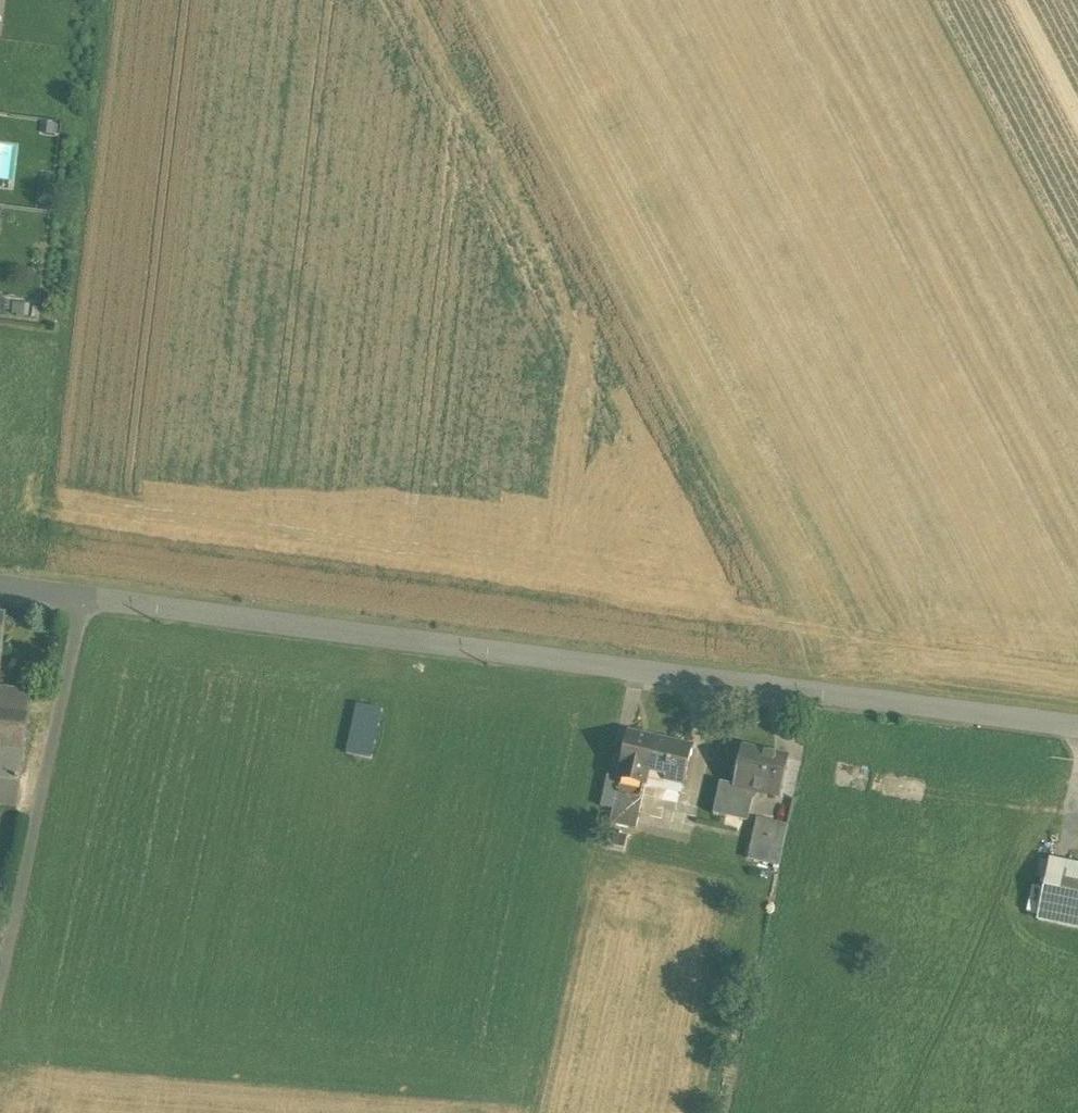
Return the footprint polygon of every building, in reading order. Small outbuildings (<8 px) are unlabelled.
[(0,690),(0,713),(28,717),(31,694),(0,690)] [(382,711),(357,705),(346,754),(371,760),(382,711)] [(24,751),(28,717),(0,713),(0,748),(24,751)] [(654,739),(629,734),(619,781),(645,787),(647,778),(645,778),(654,739)] [(692,747),(654,739),(645,778),(647,778),(683,786),(692,747)] [(0,748),(0,779),(20,782),(24,751),(0,748)] [(788,759),(741,749),(733,786),(733,787),(749,790),(780,797),(788,759)] [(619,781),(606,778),(600,807),(612,810),(619,781)] [(0,779),(0,805),(17,808),(20,782),(0,779)] [(645,787),(619,781),(612,810),(638,815),(645,787)] [(733,786),(719,783),(712,815),(742,821),(749,790),(733,787),(733,786)] [(638,815),(612,810),(609,825),(635,830),(638,815)] [(786,828),(756,821),(747,859),(778,866),(786,828)] [(1050,861),(1038,920),(1077,928),(1077,867),(1050,861)]
